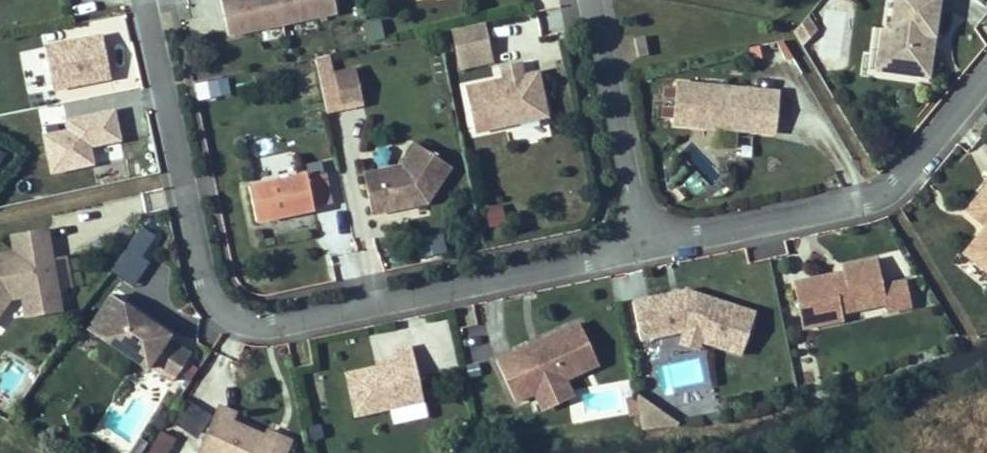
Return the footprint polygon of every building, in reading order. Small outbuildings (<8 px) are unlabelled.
[(222,37),(331,15),(328,0),(215,0),(222,37)] [(882,68),(906,72),(907,66),(922,69),(928,34),(934,35),(940,0),(894,0),(890,26),(881,24),(877,48),(886,49),(882,68)] [(365,44),(382,42),(380,21),(363,22),(365,44)] [(807,22),(793,40),(800,51),(810,42),(804,36),(813,31),(807,22)] [(476,24),(447,30),(455,69),(484,63),(476,24)] [(804,36),(810,42),(816,36),(813,31),(804,36)] [(102,34),(41,45),(50,93),(111,82),(102,34)] [(907,66),(906,72),(927,75),(934,35),(928,34),(922,69),(907,66)] [(749,48),(754,68),(790,60),(785,40),(749,48)] [(641,45),(632,47),(635,66),(645,63),(641,45)] [(886,49),(877,48),(874,66),(882,68),(886,49)] [(498,69),(501,81),(520,77),(517,65),(498,69)] [(351,70),(329,74),(338,118),(360,113),(351,70)] [(501,81),(460,90),(470,134),(543,119),(533,74),(520,77),(501,81)] [(192,83),(196,102),(230,95),(226,75),(192,83)] [(774,98),(673,91),(671,131),(771,138),(774,98)] [(66,130),(43,135),(51,173),(122,158),(112,110),(64,120),(66,130)] [(691,142),(679,153),(707,184),(718,173),(691,142)] [(8,151),(0,150),(0,173),(6,173),(8,151)] [(362,186),(370,225),(403,218),(402,213),(409,211),(410,216),(425,214),(448,177),(414,156),(400,178),(362,186)] [(301,175),(301,172),(244,185),(251,221),(309,208),(308,206),(326,202),(319,171),(301,175)] [(972,216),(986,228),(986,197),(972,216)] [(501,205),(483,209),(488,233),(506,228),(501,205)] [(121,221),(111,239),(123,246),(109,272),(131,284),(155,241),(121,221)] [(412,260),(445,257),(443,235),(410,239),(412,260)] [(0,264),(0,320),(8,309),(23,306),(57,299),(52,277),(46,278),(45,273),(50,272),(43,239),(9,247),(13,261),(0,264)] [(972,259),(986,270),(986,239),(972,259)] [(814,292),(813,287),(795,291),(803,329),(820,326),(819,319),(840,315),(841,322),(886,314),(877,269),(842,276),(844,281),(845,287),(814,292)] [(844,281),(813,287),(814,292),(845,287),(844,281)] [(57,299),(23,306),(27,325),(61,318),(57,299)] [(686,301),(671,304),(673,309),(696,305),(686,301)] [(671,304),(630,312),(638,350),(682,340),(700,347),(698,351),(740,366),(754,325),(696,305),(673,309),(671,304)] [(163,345),(117,315),(95,349),(142,379),(144,375),(167,391),(185,364),(161,348),(163,345)] [(820,326),(803,329),(804,337),(843,329),(841,322),(840,315),(819,319),(820,326)] [(373,351),(418,345),(422,372),(454,369),(447,316),(370,325),(373,351)] [(464,359),(486,357),(483,325),(462,327),(464,359)] [(533,359),(528,356),(495,371),(514,413),(597,374),(578,333),(540,351),(542,354),(533,359)] [(700,347),(682,340),(678,355),(695,360),(698,351),(700,347)] [(376,378),(345,385),(354,427),(422,412),(411,359),(394,363),(396,369),(397,374),(376,378)] [(396,369),(375,373),(376,378),(397,374),(396,369)] [(183,400),(170,425),(196,439),(209,414),(183,400)] [(217,417),(201,452),(280,452),(264,446),(230,431),(233,424),(217,417)] [(145,452),(167,452),(173,436),(153,430),(145,452)] [(267,439),(264,446),(280,452),(289,452),(290,449),(267,439)]
